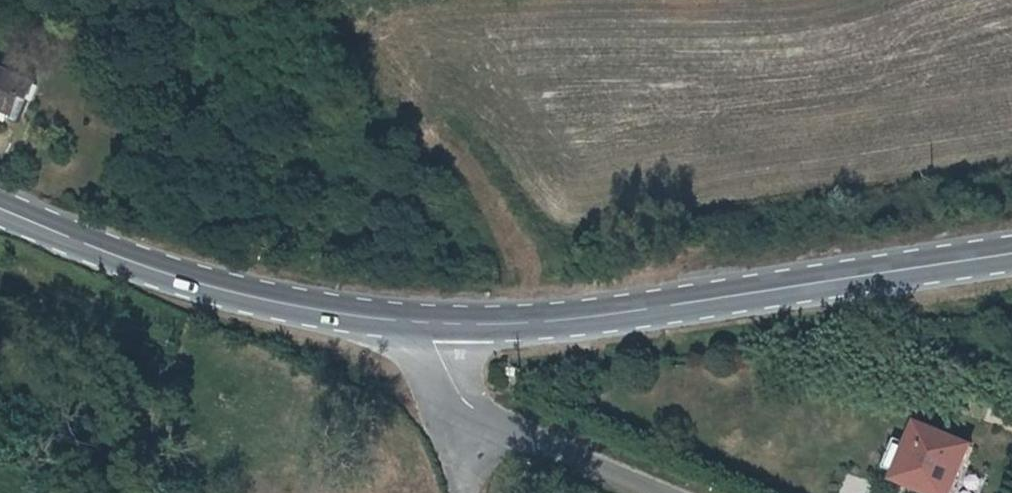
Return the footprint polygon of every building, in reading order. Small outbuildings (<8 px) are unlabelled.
[(18,106),(25,91),(31,94),(38,76),(0,60),(0,99),(18,106)] [(896,473),(946,492),(952,492),(974,442),(919,420),(911,438),(898,467),(896,473)] [(911,438),(897,432),(885,461),(898,467),(911,438)]
